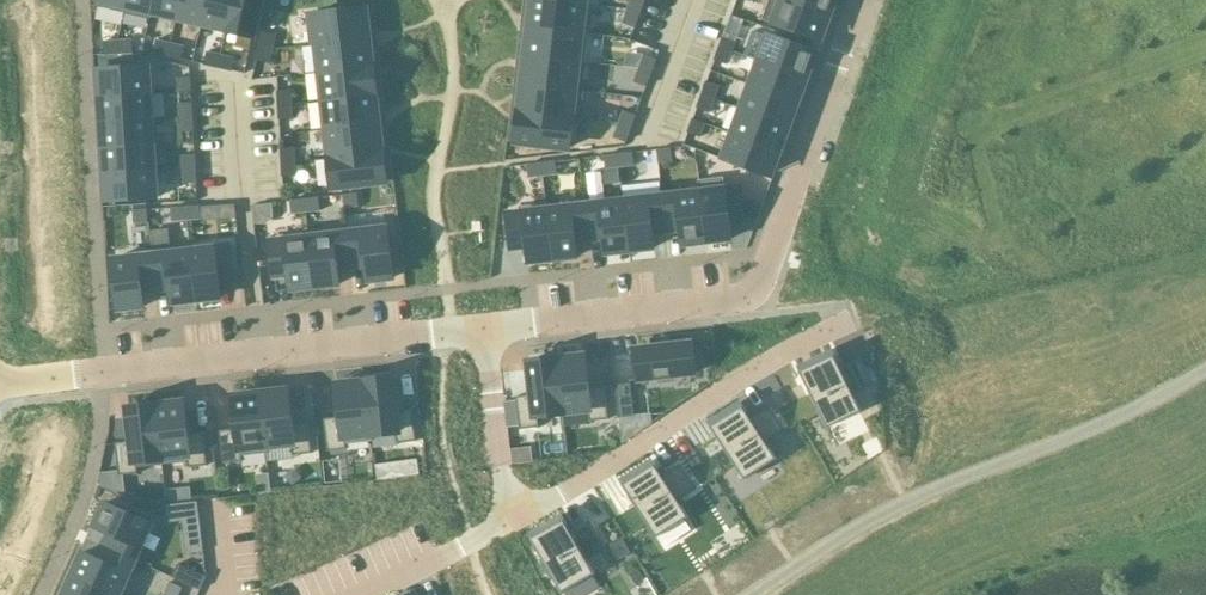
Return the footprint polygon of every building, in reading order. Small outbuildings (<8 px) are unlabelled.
[(98,7),(124,13),(127,0),(100,0),(98,7)] [(124,13),(151,19),(152,13),(151,13),(154,0),(127,0),(124,13)] [(151,13),(152,13),(176,19),(181,0),(154,0),(151,13)] [(176,19),(202,25),(208,0),(181,0),(176,19)] [(202,25),(227,30),(234,0),(208,0),(202,25)] [(227,30),(253,36),(261,0),(234,0),(227,30)] [(529,27),(583,33),(583,32),(586,4),(548,0),(533,0),(529,27)] [(628,9),(640,14),(645,1),(644,0),(631,0),(628,9)] [(762,19),(818,40),(827,14),(788,0),(769,0),(762,19)] [(827,14),(833,0),(788,0),(827,14)] [(366,8),(307,15),(310,44),(311,46),(316,45),(316,43),(369,37),(366,8)] [(628,9),(623,23),(635,27),(640,14),(628,9)] [(529,27),(526,55),(579,61),(579,63),(585,63),(589,32),(583,32),(583,33),(529,27)] [(263,32),(260,46),(273,49),(276,35),(263,32)] [(725,33),(720,46),(732,51),(737,37),(725,33)] [(769,35),(759,61),(804,77),(814,52),(769,35)] [(369,37),(316,43),(316,45),(319,72),(373,66),(369,37)] [(132,40),(118,41),(119,54),(133,53),(132,40)] [(157,40),(154,53),(168,56),(171,43),(157,40)] [(118,41),(104,41),(105,54),(119,54),(118,41)] [(171,43),(168,56),(182,59),(185,47),(171,43)] [(720,46),(715,60),(728,64),(732,51),(720,46)] [(270,65),(273,51),(260,48),(257,62),(270,65)] [(207,52),(204,65),(218,68),(221,55),(207,52)] [(221,55),(218,68),(232,71),(235,58),(221,55)] [(526,55),(523,84),(576,90),(579,63),(579,61),(526,55)] [(644,55),(639,68),(652,73),(657,60),(644,55)] [(759,61),(750,86),(795,102),(804,77),(759,61)] [(148,66),(100,69),(102,96),(150,93),(148,66)] [(373,66),(319,72),(323,101),(376,95),(373,66)] [(639,68),(634,82),(647,86),(652,73),(639,68)] [(191,77),(178,78),(178,92),(191,91),(191,77)] [(707,81),(702,95),(715,99),(720,86),(707,81)] [(523,84),(519,112),(573,118),(576,90),(523,84)] [(750,86),(741,109),(786,126),(795,102),(750,86)] [(291,92),(278,93),(279,107),(292,106),(291,92)] [(150,93),(102,96),(104,122),(152,119),(152,118),(150,93)] [(376,95),(323,101),(326,130),(379,124),(376,95)] [(702,95),(697,108),(710,113),(715,99),(702,95)] [(192,103),(179,103),(180,118),(193,117),(192,103)] [(293,120),(292,106),(279,107),(280,121),(293,120)] [(741,109),(732,134),(777,150),(786,126),(741,109)] [(624,111),(619,124),(631,129),(636,115),(624,111)] [(519,112),(515,142),(569,148),(573,118),(519,112)] [(193,117),(180,118),(181,132),(194,131),(193,117)] [(152,119),(104,122),(105,148),(153,145),(153,146),(159,146),(157,119),(157,118),(152,118),(152,119)] [(693,119),(688,133),(701,137),(706,124),(693,119)] [(379,124),(326,130),(329,159),(383,153),(383,152),(379,124)] [(619,124),(614,137),(626,142),(631,129),(619,124)] [(732,134),(723,159),(768,175),(777,150),(732,134)] [(153,145),(105,148),(107,175),(155,172),(153,146),(153,145)] [(294,148),(281,148),(282,163),(295,162),(294,148)] [(672,148),(657,150),(659,163),(673,161),(672,148)] [(633,152),(619,154),(620,167),(635,166),(633,152)] [(383,153),(329,159),(333,188),(386,181),(383,153)] [(619,154),(605,156),(606,169),(620,167),(619,154)] [(196,155),(183,156),(183,170),(197,170),(196,155)] [(556,161),(542,163),(543,176),(558,174),(556,161)] [(295,162),(282,163),(283,177),(296,176),(295,162)] [(542,163),(528,165),(529,178),(543,176),(542,163)] [(197,184),(197,170),(183,170),(184,185),(197,184)] [(155,172),(107,175),(108,201),(156,198),(155,172)] [(724,177),(698,180),(700,192),(701,191),(707,242),(731,239),(729,223),(745,221),(744,215),(742,201),(741,187),(725,189),(724,177)] [(700,192),(663,196),(667,230),(681,229),(683,245),(707,242),(701,191),(700,192)] [(357,195),(343,197),(345,209),(359,208),(357,195)] [(663,196),(624,200),(630,251),(654,248),(652,232),(667,230),(663,196)] [(305,199),(290,201),(292,214),(306,212),(305,199)] [(319,199),(305,201),(307,214),(321,212),(319,199)] [(756,199),(742,201),(744,215),(757,214),(756,199)] [(624,200),(586,205),(590,239),(604,238),(606,253),(630,251),(624,200)] [(523,212),(507,214),(511,248),(527,247),(529,262),(553,259),(547,209),(548,209),(548,203),(522,206),(523,212)] [(548,209),(547,209),(553,259),(577,257),(575,241),(590,239),(586,205),(548,209)] [(199,206),(185,207),(186,220),(200,219),(199,206)] [(185,207),(171,208),(172,221),(186,220),(185,207)] [(148,224),(147,211),(133,212),(133,225),(148,224)] [(387,228),(348,232),(352,267),(366,265),(367,281),(393,278),(387,228)] [(348,232),(308,237),(314,287),(339,284),(337,269),(352,267),(348,232)] [(308,237),(269,241),(273,276),(289,274),(291,290),(314,287),(308,237)] [(230,246),(191,250),(197,301),(220,298),(219,282),(234,280),(230,246)] [(191,250),(152,255),(156,289),(170,288),(172,303),(197,301),(191,250)] [(152,255),(112,259),(118,310),(143,307),(142,291),(156,289),(152,255)] [(691,345),(637,351),(641,382),(695,376),(694,373),(700,373),(697,347),(691,347),(691,345)] [(832,350),(797,367),(827,429),(862,412),(854,395),(875,385),(862,358),(841,368),(832,350)] [(585,355),(557,358),(563,413),(589,410),(590,421),(609,419),(605,386),(589,388),(585,355)] [(532,395),(517,396),(520,429),(539,427),(538,416),(563,413),(557,358),(528,361),(532,395)] [(393,377),(365,381),(372,441),(373,440),(372,435),(396,432),(398,443),(416,441),(413,408),(397,410),(393,377)] [(340,417),(324,419),(328,451),(347,449),(347,444),(372,441),(365,381),(365,380),(336,384),(340,417)] [(631,385),(616,387),(619,420),(635,418),(631,385)] [(288,390),(260,393),(267,453),(268,453),(267,447),(291,444),(293,456),(312,453),(308,420),(292,422),(288,390)] [(235,429),(220,431),(223,464),(242,461),(242,456),(267,453),(260,393),(231,396),(235,429)] [(740,400),(708,421),(745,479),(778,458),(768,442),(788,430),(771,404),(751,417),(740,400)] [(184,402),(155,405),(162,465),(188,462),(188,468),(207,465),(203,433),(188,434),(184,402)] [(131,441),(115,443),(118,470),(119,476),(123,475),(138,473),(137,468),(162,465),(155,405),(155,404),(127,408),(131,441)] [(652,458),(619,479),(623,485),(653,532),(657,538),(690,517),(686,511),(679,500),(698,488),(682,463),(663,475),(656,464),(652,458)] [(100,472),(97,484),(126,496),(123,475),(119,476),(118,470),(100,472)] [(198,501),(192,501),(167,504),(169,519),(184,517),(189,552),(204,550),(204,549),(198,501)] [(105,503),(89,539),(135,560),(152,524),(105,503)] [(565,519),(531,538),(562,593),(596,574),(586,556),(605,546),(591,520),(572,531),(565,519)] [(73,575),(118,594),(119,594),(135,560),(89,539),(73,575)] [(620,560),(633,553),(625,539),(612,546),(620,560)] [(178,564),(172,577),(200,590),(206,577),(178,564)] [(64,594),(118,594),(73,575),(64,594)]
